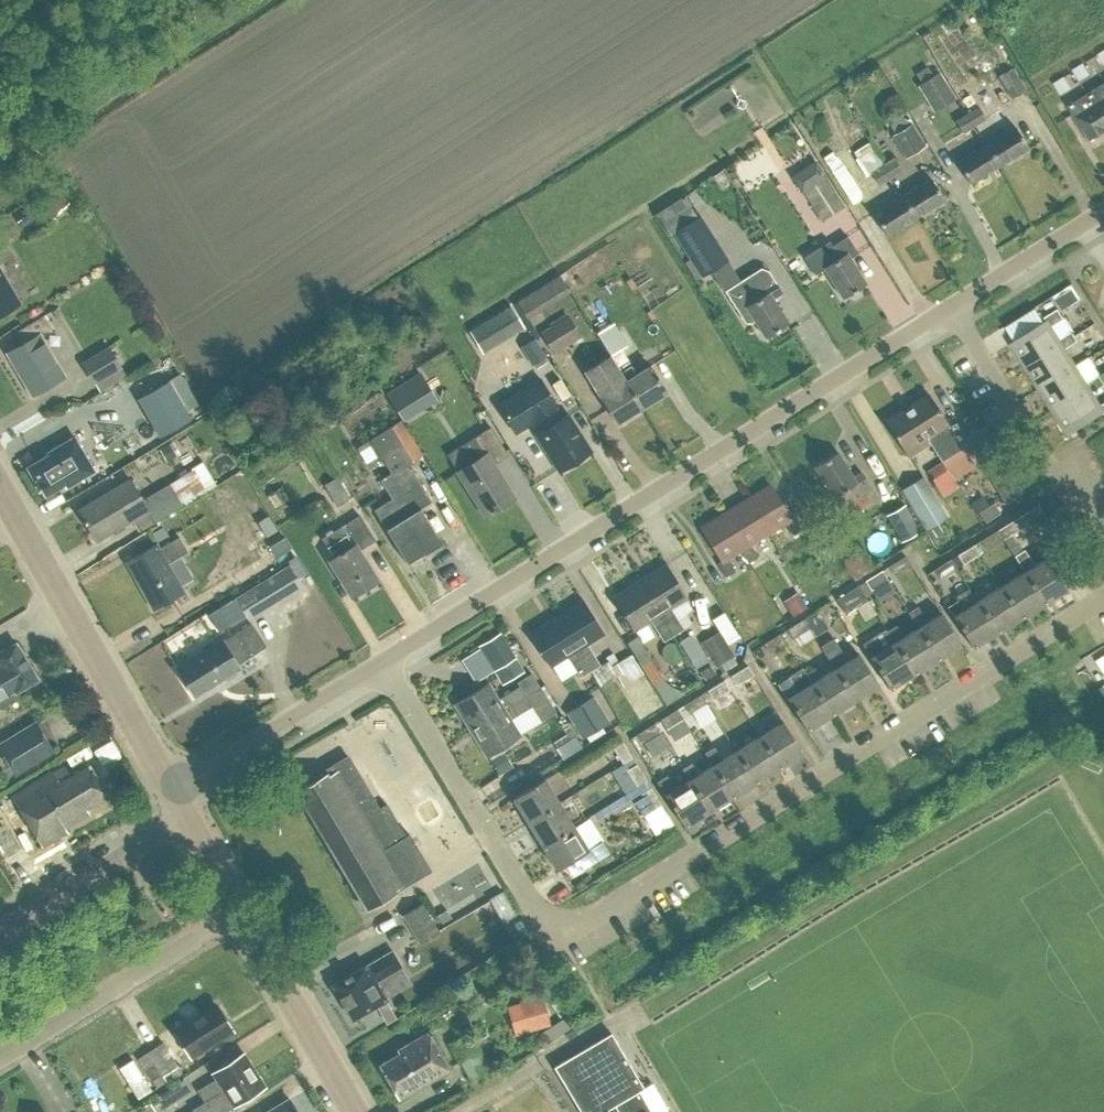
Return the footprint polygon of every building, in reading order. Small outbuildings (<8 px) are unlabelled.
[(1079,81),(1090,74),(1083,62),(1072,69),(1079,81)] [(1015,97),(1025,91),(1013,71),(1003,77),(1015,97)] [(933,112),(946,104),(955,99),(939,73),(917,87),(933,112)] [(1060,94),(1071,87),(1064,76),(1053,82),(1060,94)] [(1103,119),(1103,82),(1088,93),(1103,119)] [(1088,93),(1067,105),(1080,127),(1082,126),(1091,140),(1103,132),(1103,119),(1088,93)] [(967,113),(974,125),(985,118),(978,106),(967,113)] [(963,132),(974,125),(967,113),(955,120),(963,132)] [(906,157),(926,144),(912,121),(892,133),(906,157)] [(986,143),(999,165),(1028,147),(1015,126),(986,143)] [(870,173),(886,161),(871,140),(855,151),(870,173)] [(970,183),(999,165),(986,143),(957,161),(970,183)] [(839,148),(827,155),(854,200),(866,193),(839,148)] [(894,158),(883,165),(890,177),(901,170),(894,158)] [(879,184),(890,177),(883,165),(872,172),(879,184)] [(822,219),(844,205),(824,176),(803,190),(822,219)] [(902,195),(915,217),(944,199),(931,177),(902,195)] [(668,235),(673,232),(697,217),(683,195),(654,214),(668,235)] [(886,235),(915,217),(902,195),(873,213),(886,235)] [(673,232),(702,276),(728,260),(699,215),(697,217),(673,232)] [(858,252),(848,236),(832,245),(829,240),(803,257),(814,274),(824,268),(843,298),(866,283),(850,258),(858,252)] [(752,324),(755,322),(765,337),(788,322),(773,299),(783,293),(769,271),(761,268),(726,290),(747,324),(752,324)] [(19,303),(0,272),(0,314),(19,303)] [(528,319),(571,292),(560,275),(517,301),(528,319)] [(1056,299),(1063,310),(1079,300),(1072,289),(1056,299)] [(483,351),(524,326),(510,303),(469,329),(483,351)] [(1063,343),(1060,338),(1052,326),(1064,318),(1058,308),(1045,317),(1047,320),(1011,343),(1025,366),(1063,343)] [(564,347),(581,336),(566,312),(549,323),(551,325),(564,347)] [(32,395),(65,376),(42,337),(53,330),(44,315),(20,329),(27,341),(7,353),(32,395)] [(611,355),(628,344),(614,322),(597,333),(611,355)] [(1039,388),(1077,365),(1066,348),(1078,340),(1072,330),(1060,338),(1063,343),(1025,366),(1039,388)] [(535,337),(520,346),(532,366),(547,357),(535,337)] [(94,381),(120,365),(109,346),(82,362),(94,381)] [(620,372),(610,355),(585,371),(595,387),(602,399),(617,423),(642,407),(620,372)] [(1087,382),(1099,374),(1089,357),(1077,365),(1087,382)] [(127,376),(120,365),(94,381),(100,392),(127,376)] [(620,372),(642,407),(667,392),(651,365),(636,374),(631,366),(620,372)] [(1093,391),(1103,385),(1103,381),(1099,374),(1087,382),(1077,365),(1039,388),(1053,410),(1090,387),(1093,391)] [(419,372),(386,393),(404,421),(437,400),(419,372)] [(169,380),(186,411),(197,405),(179,374),(169,380)] [(169,380),(138,398),(160,437),(191,419),(186,411),(169,380)] [(560,419),(553,408),(556,406),(539,380),(498,406),(515,432),(532,421),(539,432),(537,434),(559,469),(589,451),(566,415),(560,419)] [(1093,391),(1090,387),(1053,410),(1068,433),(1103,411),(1103,402),(1101,404),(1093,391)] [(930,443),(942,462),(943,464),(966,450),(929,393),(907,407),(930,443)] [(909,457),(930,443),(907,407),(886,421),(909,457)] [(984,425),(975,431),(998,469),(988,475),(1004,501),(1018,493),(1024,489),(1008,463),(984,425)] [(409,469),(406,465),(412,461),(390,426),(369,439),(390,473),(379,480),(391,498),(373,510),(407,563),(422,554),(423,555),(443,543),(421,508),(431,501),(410,468),(409,469)] [(484,516),(513,498),(492,464),(507,455),(490,427),(463,444),(473,461),(456,471),(484,516)] [(82,449),(76,440),(62,448),(60,445),(52,450),(54,453),(48,456),(49,458),(30,469),(36,481),(35,481),(45,497),(65,485),(67,489),(95,473),(87,459),(93,456),(87,446),(82,449)] [(165,462),(175,456),(168,443),(158,449),(165,462)] [(854,476),(839,451),(815,466),(834,497),(835,497),(842,508),(873,488),(862,471),(854,476)] [(939,486),(952,477),(943,464),(942,462),(929,470),(939,486)] [(191,468),(165,484),(178,506),(205,490),(191,468)] [(335,505),(350,496),(336,475),(322,482),(335,505)] [(927,529),(948,517),(923,475),(902,487),(927,529)] [(129,479),(78,508),(97,539),(146,510),(152,521),(178,506),(165,484),(140,498),(129,479)] [(747,498),(769,533),(786,522),(794,534),(803,528),(795,515),(791,518),(770,483),(747,498)] [(233,491),(217,499),(244,548),(260,540),(233,491)] [(975,514),(987,506),(981,495),(968,503),(975,514)] [(751,544),(769,533),(747,498),(724,512),(746,547),(742,549),(749,562),(758,556),(751,544)] [(978,512),(985,523),(1000,513),(994,502),(978,512)] [(886,516),(902,542),(920,530),(904,504),(886,516)] [(729,558),(742,549),(746,547),(724,512),(701,526),(722,560),(718,562),(726,576),(736,570),(729,558)] [(1010,534),(1027,523),(1021,514),(1005,524),(1010,534)] [(268,515),(257,522),(266,537),(277,530),(268,515)] [(351,596),(377,580),(355,544),(371,534),(359,515),(321,538),(333,557),(329,560),(351,596)] [(943,532),(937,524),(926,531),(931,539),(943,532)] [(987,548),(1004,538),(998,529),(981,539),(987,548)] [(155,543),(125,560),(153,607),(183,590),(167,563),(186,552),(177,537),(158,548),(155,543)] [(277,557),(291,548),(285,537),(270,546),(277,557)] [(964,563),(980,552),(974,543),(958,553),(964,563)] [(1015,556),(1024,570),(1044,602),(1067,587),(1048,556),(1034,564),(1025,549),(1015,556)] [(894,574),(911,564),(905,555),(889,565),(894,574)] [(940,577),(957,567),(951,558),(935,568),(940,577)] [(639,580),(674,635),(683,629),(670,607),(687,597),(666,563),(639,580)] [(305,586),(292,564),(236,597),(249,620),(305,586)] [(871,589),(888,578),(882,570),(866,580),(871,589)] [(1020,616),(1044,602),(1024,570),(1001,585),(1020,616)] [(664,641),(674,635),(639,580),(612,596),(633,630),(650,620),(664,641)] [(845,612),(868,598),(859,584),(837,597),(845,612)] [(997,631),(1020,616),(1001,585),(977,600),(997,631)] [(973,646),(997,631),(977,600),(970,587),(956,595),(958,599),(948,605),(954,614),(973,646)] [(785,605),(793,618),(808,608),(800,595),(785,605)] [(235,598),(208,614),(219,631),(245,615),(235,598)] [(617,674),(611,665),(608,660),(600,665),(587,644),(604,633),(583,599),(556,616),(590,671),(591,671),(600,685),(617,674)] [(908,612),(918,627),(937,658),(961,643),(941,612),(928,621),(918,606),(908,612)] [(732,610),(719,615),(730,642),(743,637),(732,610)] [(580,677),(590,671),(556,616),(529,632),(550,666),(567,656),(580,677)] [(793,637),(809,627),(804,618),(787,629),(793,637)] [(266,646),(252,624),(223,642),(222,640),(178,668),(195,696),(239,668),(237,664),(266,646)] [(937,658),(918,627),(904,635),(897,624),(887,630),(894,641),(914,673),(937,658)] [(732,654),(733,654),(717,629),(701,640),(716,664),(732,654)] [(499,632),(480,644),(504,683),(523,671),(499,632)] [(769,652),(786,641),(781,633),(764,643),(769,652)] [(835,668),(854,699),(878,685),(858,653),(847,660),(833,637),(821,645),(835,668)] [(914,673),(894,641),(880,650),(872,637),(862,643),(890,688),(914,673)] [(19,693),(17,690),(32,680),(34,682),(41,678),(32,663),(30,664),(15,640),(0,650),(0,704),(19,693)] [(732,654),(716,664),(721,672),(737,662),(732,654)] [(650,655),(639,662),(648,676),(659,670),(650,655)] [(710,664),(699,671),(705,679),(716,673),(710,664)] [(736,684),(753,674),(747,665),(731,675),(736,684)] [(854,699),(835,668),(821,676),(815,666),(805,672),(831,714),(854,699)] [(778,683),(787,697),(807,729),(831,714),(805,672),(802,668),(778,683)] [(470,730),(540,686),(531,671),(516,680),(519,686),(498,699),(487,682),(453,703),(470,730)] [(713,699),(730,688),(724,679),(707,690),(713,699)] [(540,686),(470,730),(487,756),(521,735),(510,718),(531,705),(540,720),(555,710),(540,686)] [(689,713),(706,703),(700,694),(684,704),(689,713)] [(609,722),(595,699),(569,715),(582,738),(609,722)] [(681,719),(683,718),(677,708),(660,719),(666,728),(681,719)] [(53,750),(35,719),(0,741),(0,747),(15,773),(53,750)] [(681,719),(666,728),(674,741),(689,731),(681,719)] [(759,735),(779,767),(803,752),(783,720),(759,735)] [(659,732),(660,732),(654,723),(637,733),(643,742),(659,732)] [(736,750),(755,781),(779,767),(759,735),(745,744),(735,728),(725,734),(735,750),(736,750)] [(659,732),(643,742),(652,756),(668,747),(659,732)] [(567,757),(585,745),(578,734),(560,746),(567,757)] [(623,762),(632,757),(621,740),(613,745),(623,762)] [(736,750),(735,750),(723,758),(716,747),(706,754),(712,764),(732,796),(755,781),(736,750)] [(509,767),(501,753),(490,760),(499,774),(509,767)] [(387,803),(379,808),(348,756),(324,769),(327,773),(297,791),(366,909),(396,891),(405,885),(406,886),(431,871),(409,833),(405,835),(387,803)] [(108,794),(89,762),(69,774),(58,781),(53,771),(52,770),(11,794),(12,796),(1,802),(7,811),(17,804),(43,846),(67,831),(65,827),(89,812),(86,807),(108,794)] [(637,786),(646,780),(636,763),(627,769),(637,786)] [(709,811),(732,796),(712,764),(689,779),(709,811)] [(64,765),(53,771),(58,781),(69,774),(64,765)] [(709,811),(689,779),(675,787),(669,777),(659,783),(685,825),(709,811)] [(527,822),(559,802),(544,778),(512,798),(527,822)] [(643,814),(652,809),(661,803),(651,787),(642,792),(643,795),(634,800),(643,814)] [(542,845),(573,825),(559,802),(527,822),(542,845)] [(573,825),(542,845),(556,869),(588,849),(573,825)] [(503,921),(516,913),(503,890),(489,898),(503,921)] [(401,915),(420,945),(440,932),(421,902),(401,915)] [(450,918),(445,910),(436,915),(441,924),(450,918)] [(400,965),(391,949),(365,965),(365,964),(331,984),(351,1018),(374,1004),(384,998),(374,981),(400,965)] [(514,1002),(519,1032),(554,1025),(549,996),(514,1002)] [(384,998),(374,1004),(386,1024),(396,1018),(384,998)] [(192,1057),(219,1039),(218,1036),(232,1027),(216,1002),(174,1030),(192,1057)] [(647,1104),(639,1090),(644,1087),(611,1032),(554,1066),(581,1111),(602,1111),(614,1105),(619,1111),(634,1111),(647,1104)] [(398,1097),(448,1068),(428,1033),(398,1050),(400,1053),(379,1065),(398,1097)] [(163,1040),(137,1056),(152,1080),(161,1075),(177,1065),(178,1064),(163,1040)] [(204,1099),(254,1068),(243,1051),(212,1071),(216,1077),(197,1088),(204,1099)] [(182,1073),(177,1065),(161,1075),(166,1082),(182,1073)] [(254,1068),(204,1099),(192,1107),(193,1109),(196,1111),(227,1111),(225,1109),(233,1104),(234,1105),(265,1085),(254,1068)] [(183,1078),(157,1096),(164,1107),(190,1090),(183,1078)] [(289,1098),(266,1111),(298,1111),(289,1098)] [(150,1102),(141,1107),(144,1111),(156,1111),(150,1102)]
